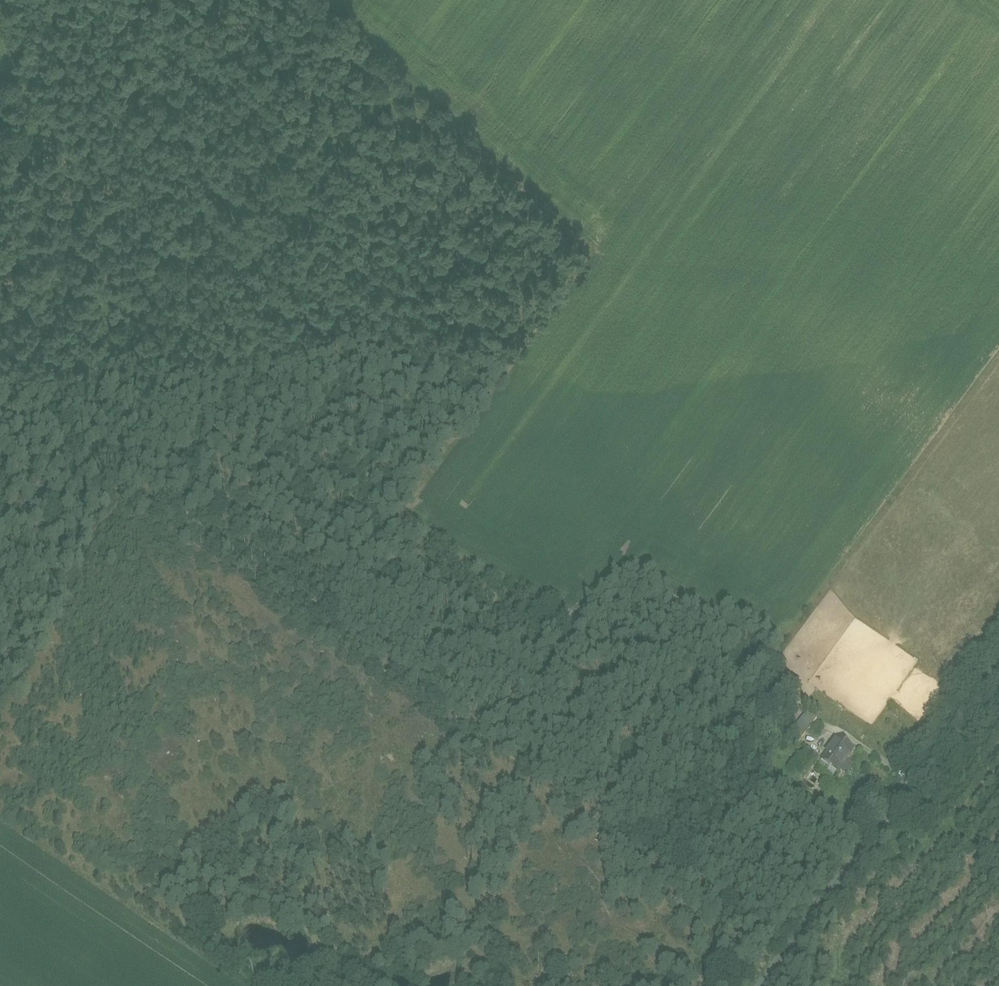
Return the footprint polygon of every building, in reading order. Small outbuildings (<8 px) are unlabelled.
[(814,722),(804,714),(795,725),(797,726),(790,735),(799,741),(814,722)] [(839,773),(857,749),(837,735),(819,759),(839,773)]
